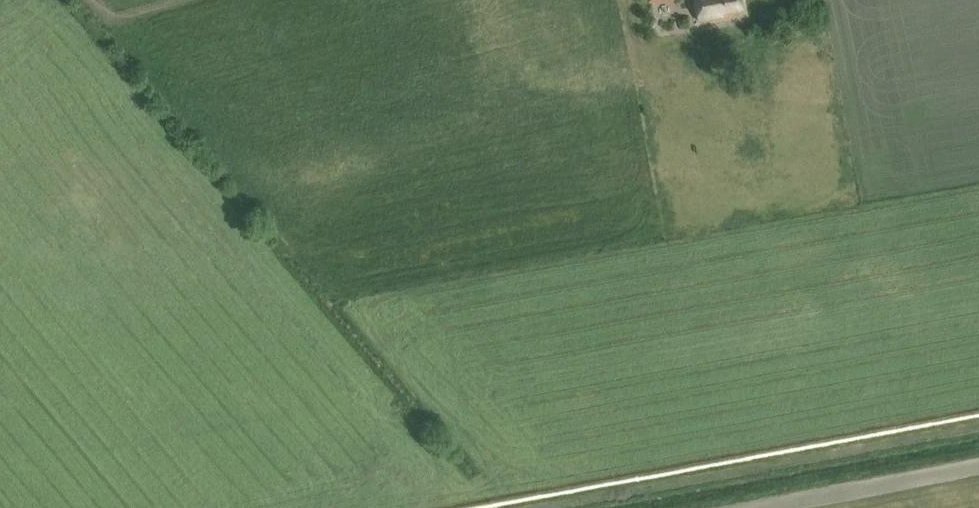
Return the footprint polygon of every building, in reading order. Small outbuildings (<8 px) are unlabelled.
[(744,11),(742,0),(696,0),(700,19),(720,15),(720,16),(744,11)]
